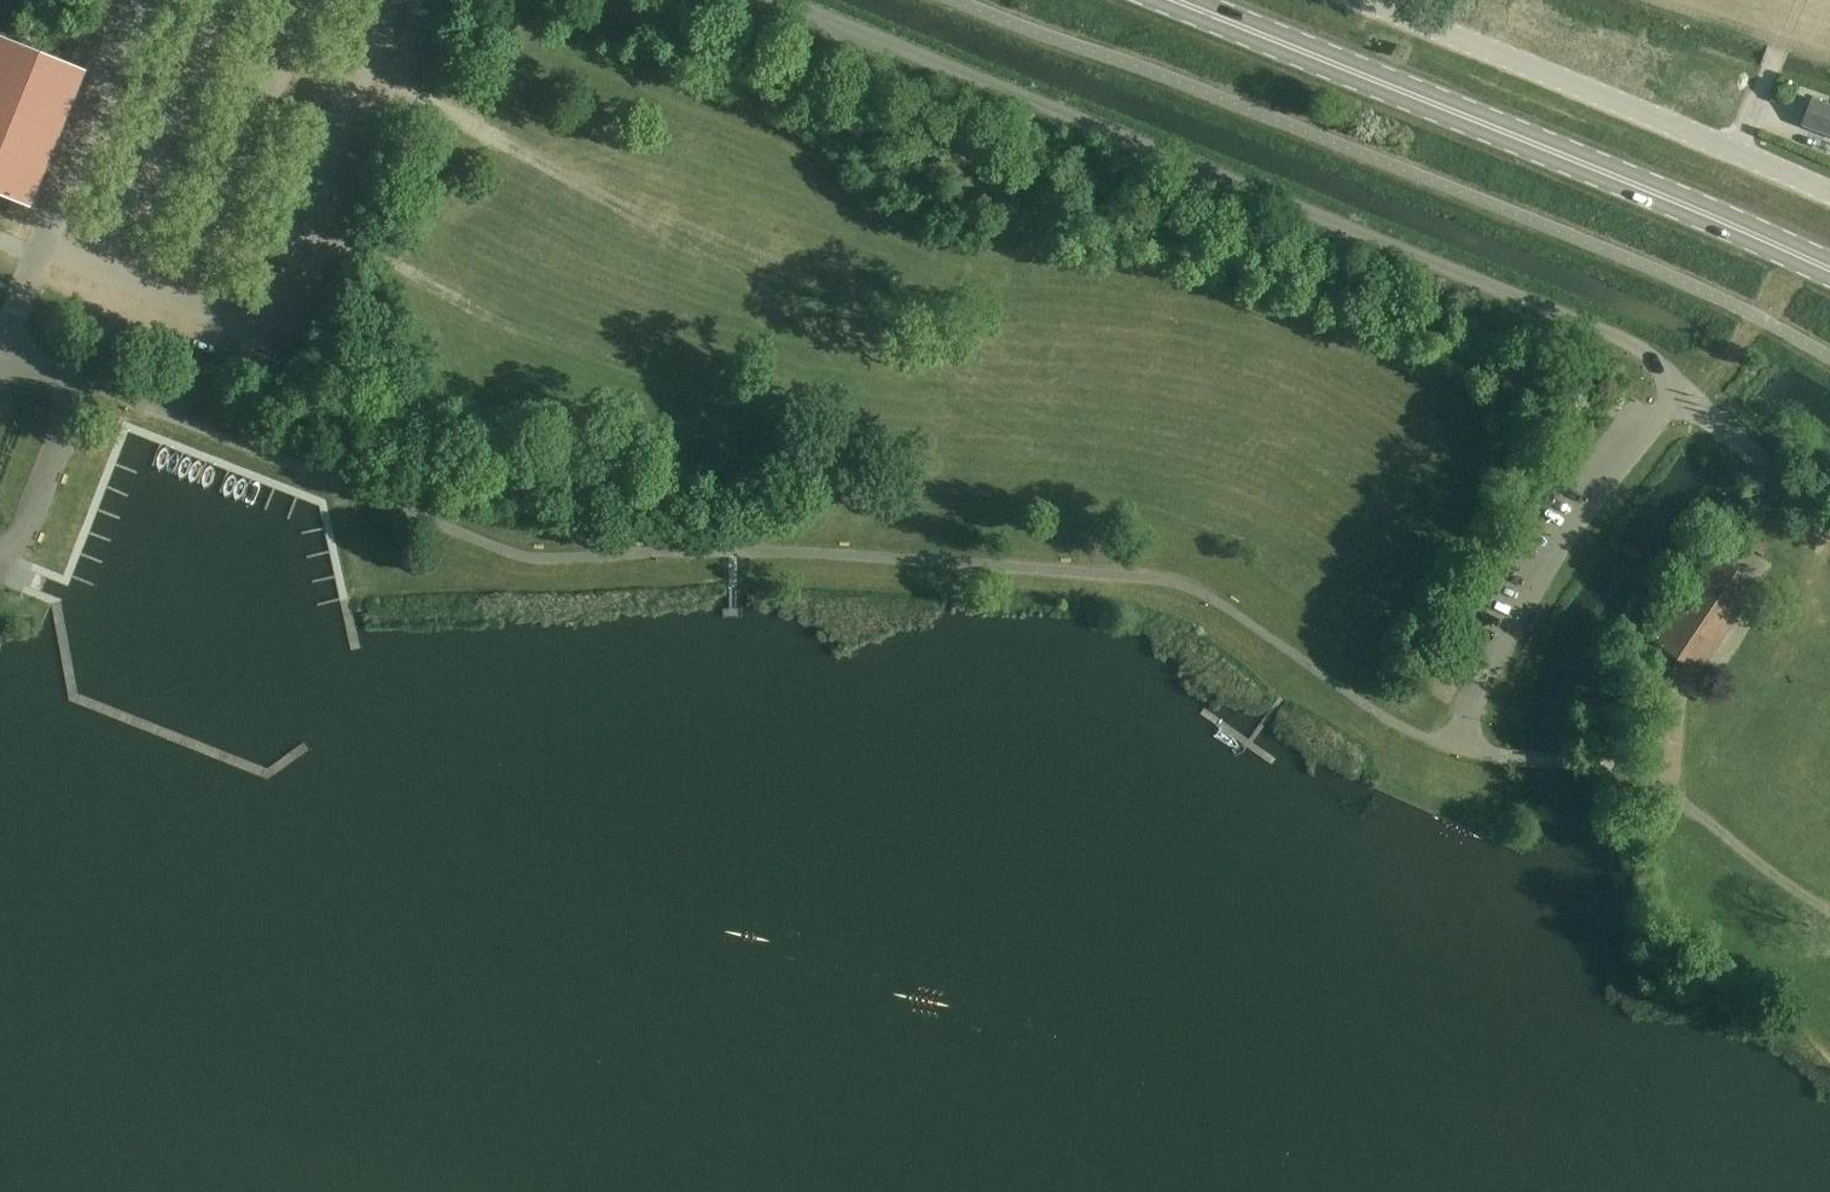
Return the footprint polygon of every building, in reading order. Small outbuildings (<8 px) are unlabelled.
[(20,203),(30,207),(86,70),(0,34),(0,195),(20,203)] [(1801,124),(1829,135),(1829,107),(1811,100),(1801,124)] [(1698,672),(1756,587),(1712,558),(1655,643),(1698,672)]
